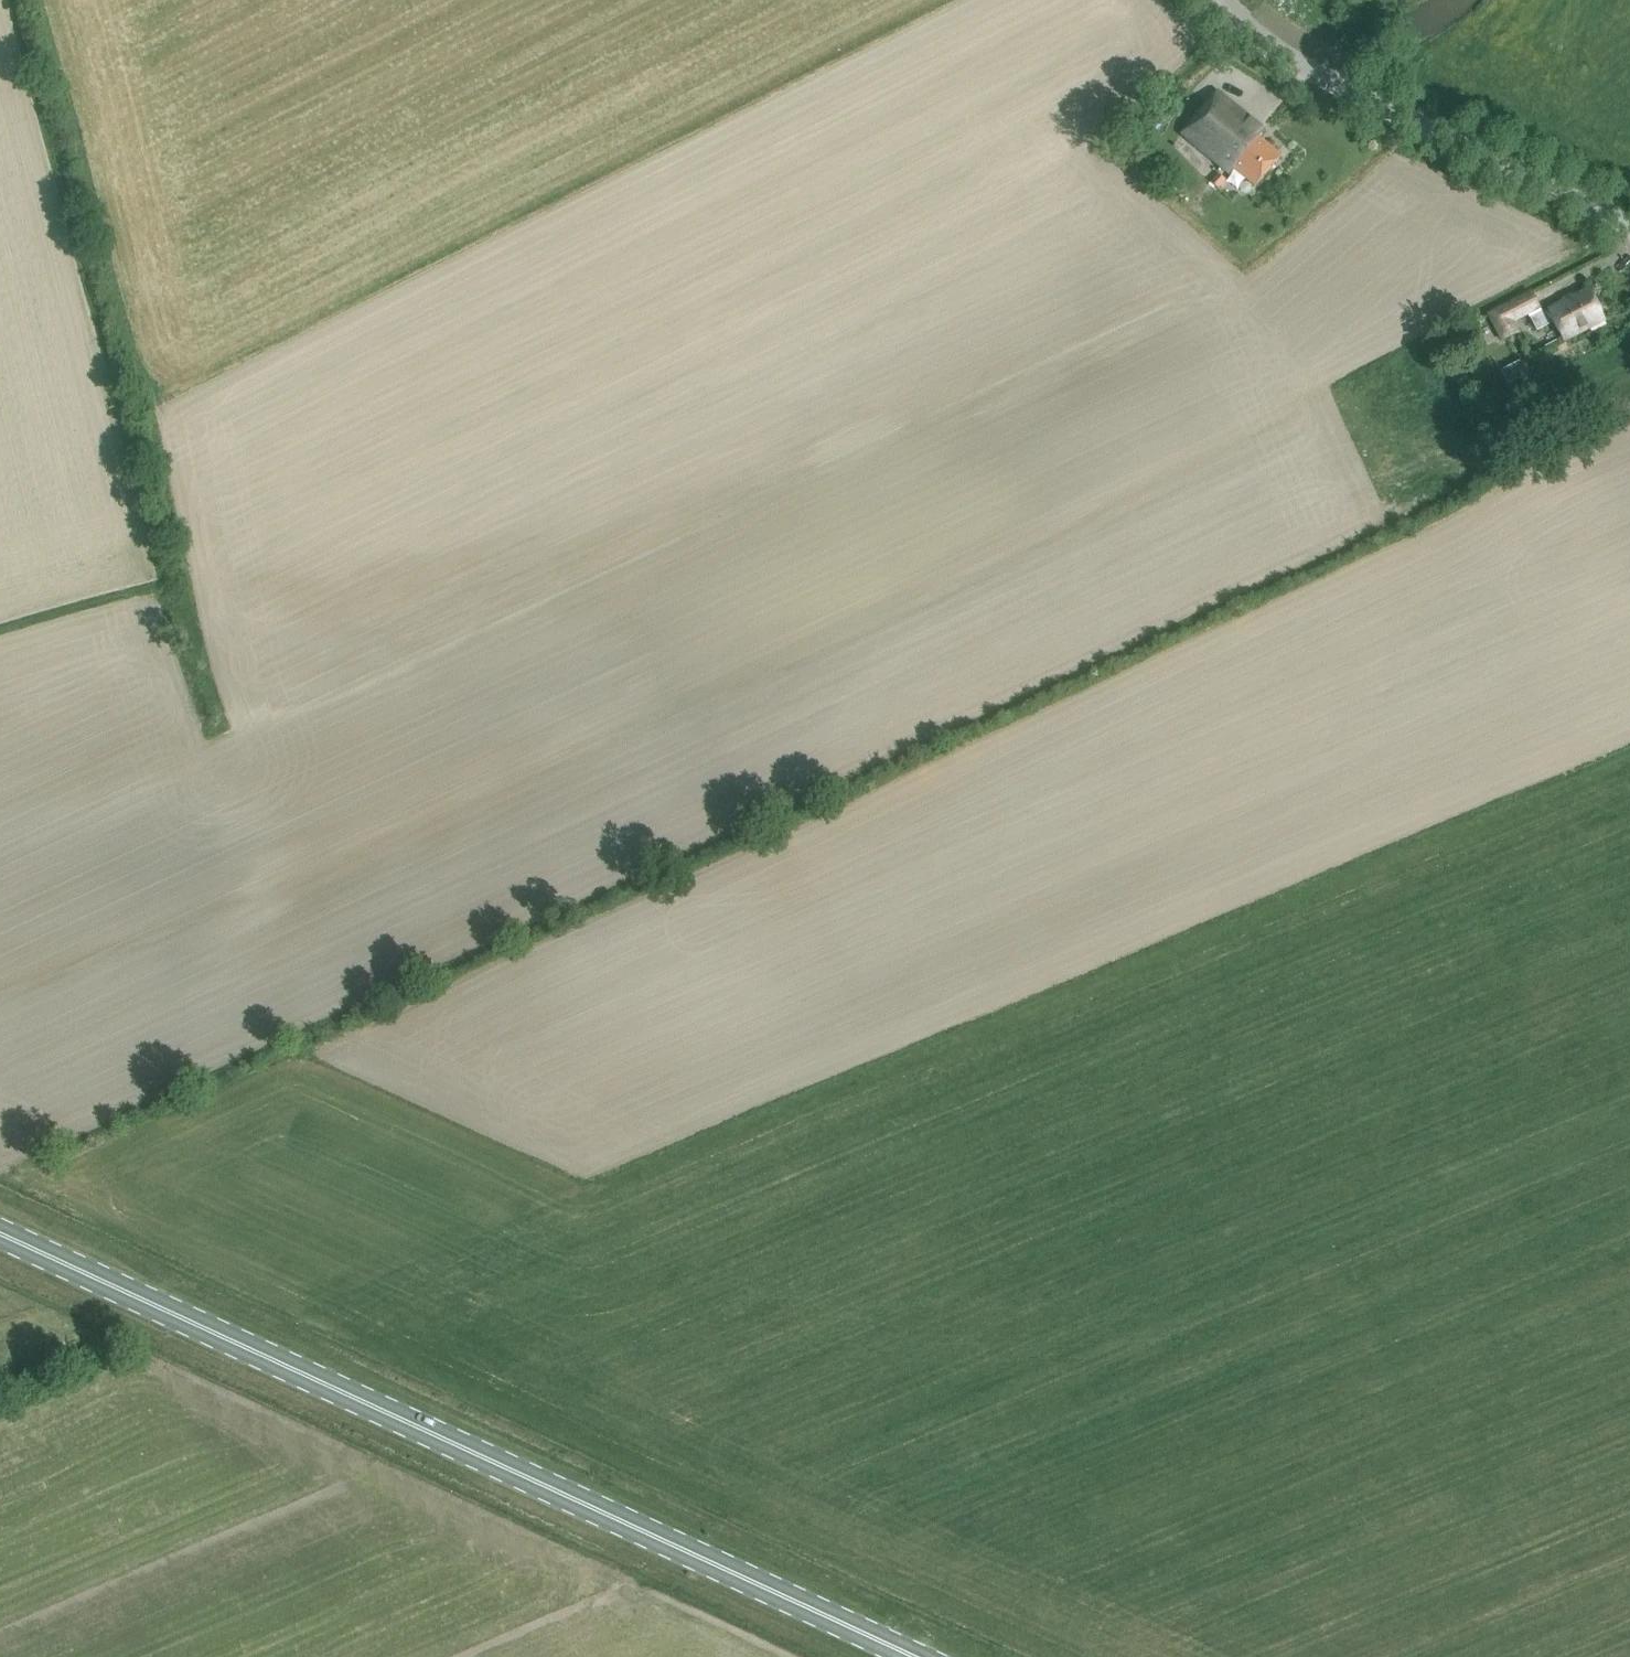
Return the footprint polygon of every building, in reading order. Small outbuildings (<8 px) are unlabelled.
[(1217,90),(1183,132),(1231,171),(1235,166),(1256,183),(1281,152),(1260,135),(1265,129),(1217,90)] [(1537,327),(1542,325),(1552,320),(1564,341),(1605,319),(1589,288),(1533,319),(1537,327)] [(1532,292),(1489,314),(1501,337),(1518,329),(1515,319),(1540,307),(1532,292)]
